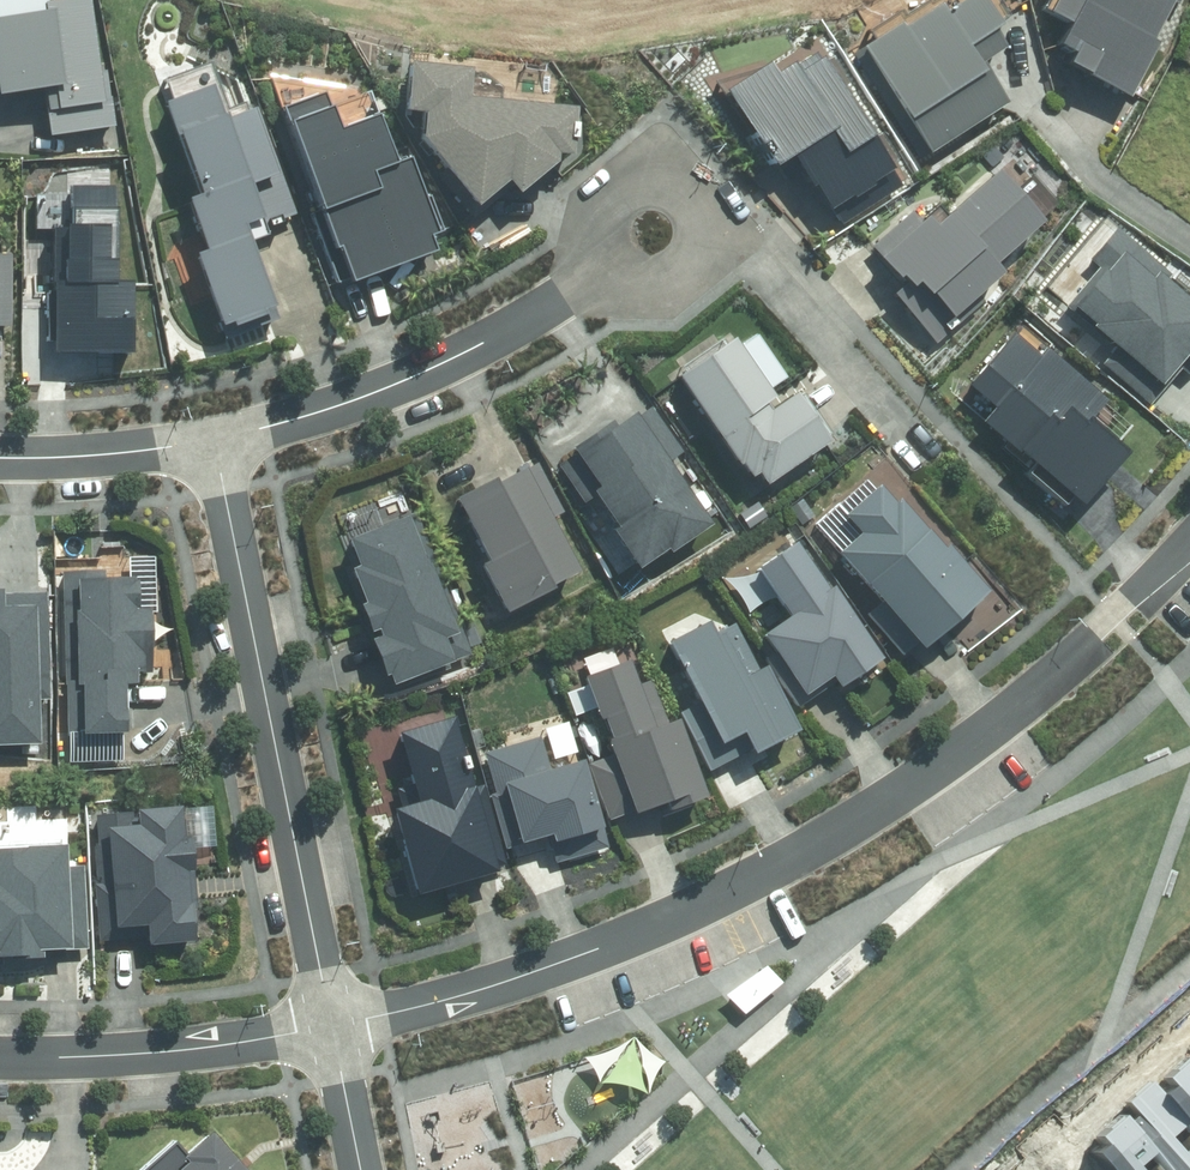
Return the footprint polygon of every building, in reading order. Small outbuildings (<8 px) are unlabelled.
[(5,97),(46,91),(53,138),(117,128),(97,0),(82,0),(54,4),(53,0),(0,0),(0,65),(5,97)] [(1188,0),(1082,0),(1057,45),(1075,55),(1065,73),(1128,108),(1188,0)] [(931,166),(1013,118),(985,70),(1009,55),(981,8),(957,22),(951,13),(868,61),(931,166)] [(777,62),(732,93),(785,170),(803,158),(848,224),(912,181),(822,50),(786,75),(777,62)] [(493,57),(428,123),(496,190),(518,168),(537,187),(580,143),(493,57)] [(175,103),(166,107),(200,198),(196,200),(215,253),(202,258),(230,332),(284,312),(258,242),(275,235),(258,188),(285,178),(261,111),(233,121),(212,64),(167,81),(175,103)] [(293,107),(359,285),(441,255),(435,238),(446,234),(418,159),(403,164),(386,117),(348,131),(334,93),(293,107)] [(1048,222),(1005,172),(941,226),(924,207),(876,248),(946,329),(1010,274),(1000,263),(1048,222)] [(0,212),(0,327),(20,327),(18,256),(6,257),(5,212),(0,212)] [(1165,387),(1189,358),(1189,297),(1171,281),(1175,276),(1121,230),(1093,262),(1103,270),(1071,307),(1165,387)] [(1086,507),(1142,440),(1020,339),(976,392),(998,411),(986,425),(1086,507)] [(741,341),(686,378),(763,492),(837,443),(803,392),(784,405),(741,341)] [(646,573),(717,526),(674,462),(684,455),(652,408),(622,428),(618,422),(577,449),(604,489),(594,496),(646,573)] [(509,617),(586,577),(556,519),(565,515),(538,462),(462,501),(495,563),(484,569),(509,617)] [(844,554),(928,651),(995,593),(955,546),(949,551),(890,483),(849,518),(865,536),(844,554)] [(395,687),(471,659),(419,517),(356,540),(367,568),(360,571),(372,604),(365,606),(395,687)] [(805,545),(766,570),(796,618),(770,634),(810,696),(836,680),(843,691),(887,663),(840,589),(835,592),(805,545)] [(68,734),(132,734),(132,689),(145,689),(144,673),(156,673),(155,611),(144,612),(143,580),(107,580),(107,572),(66,573),(68,734)] [(33,622),(0,622),(0,773),(35,773),(33,622)] [(675,644),(727,747),(748,737),(758,756),(805,733),(772,667),(762,673),(738,625),(721,633),(716,623),(675,644)] [(637,650),(574,673),(603,750),(577,759),(605,836),(712,797),(684,721),(666,727),(637,650)] [(451,729),(396,740),(414,828),(391,832),(406,904),(496,885),(476,790),(464,793),(451,729)] [(518,854),(592,836),(577,776),(538,785),(533,764),(488,775),(495,802),(505,800),(518,854)] [(114,856),(119,929),(151,927),(152,946),(198,943),(189,809),(99,815),(102,856),(114,856)] [(44,951),(90,950),(86,866),(73,868),(71,847),(0,851),(0,953),(44,951)] [(747,1013),(784,983),(768,966),(726,994),(747,1013)] [(171,1169),(251,1169),(222,1135),(184,1166),(181,1162),(171,1169)]
